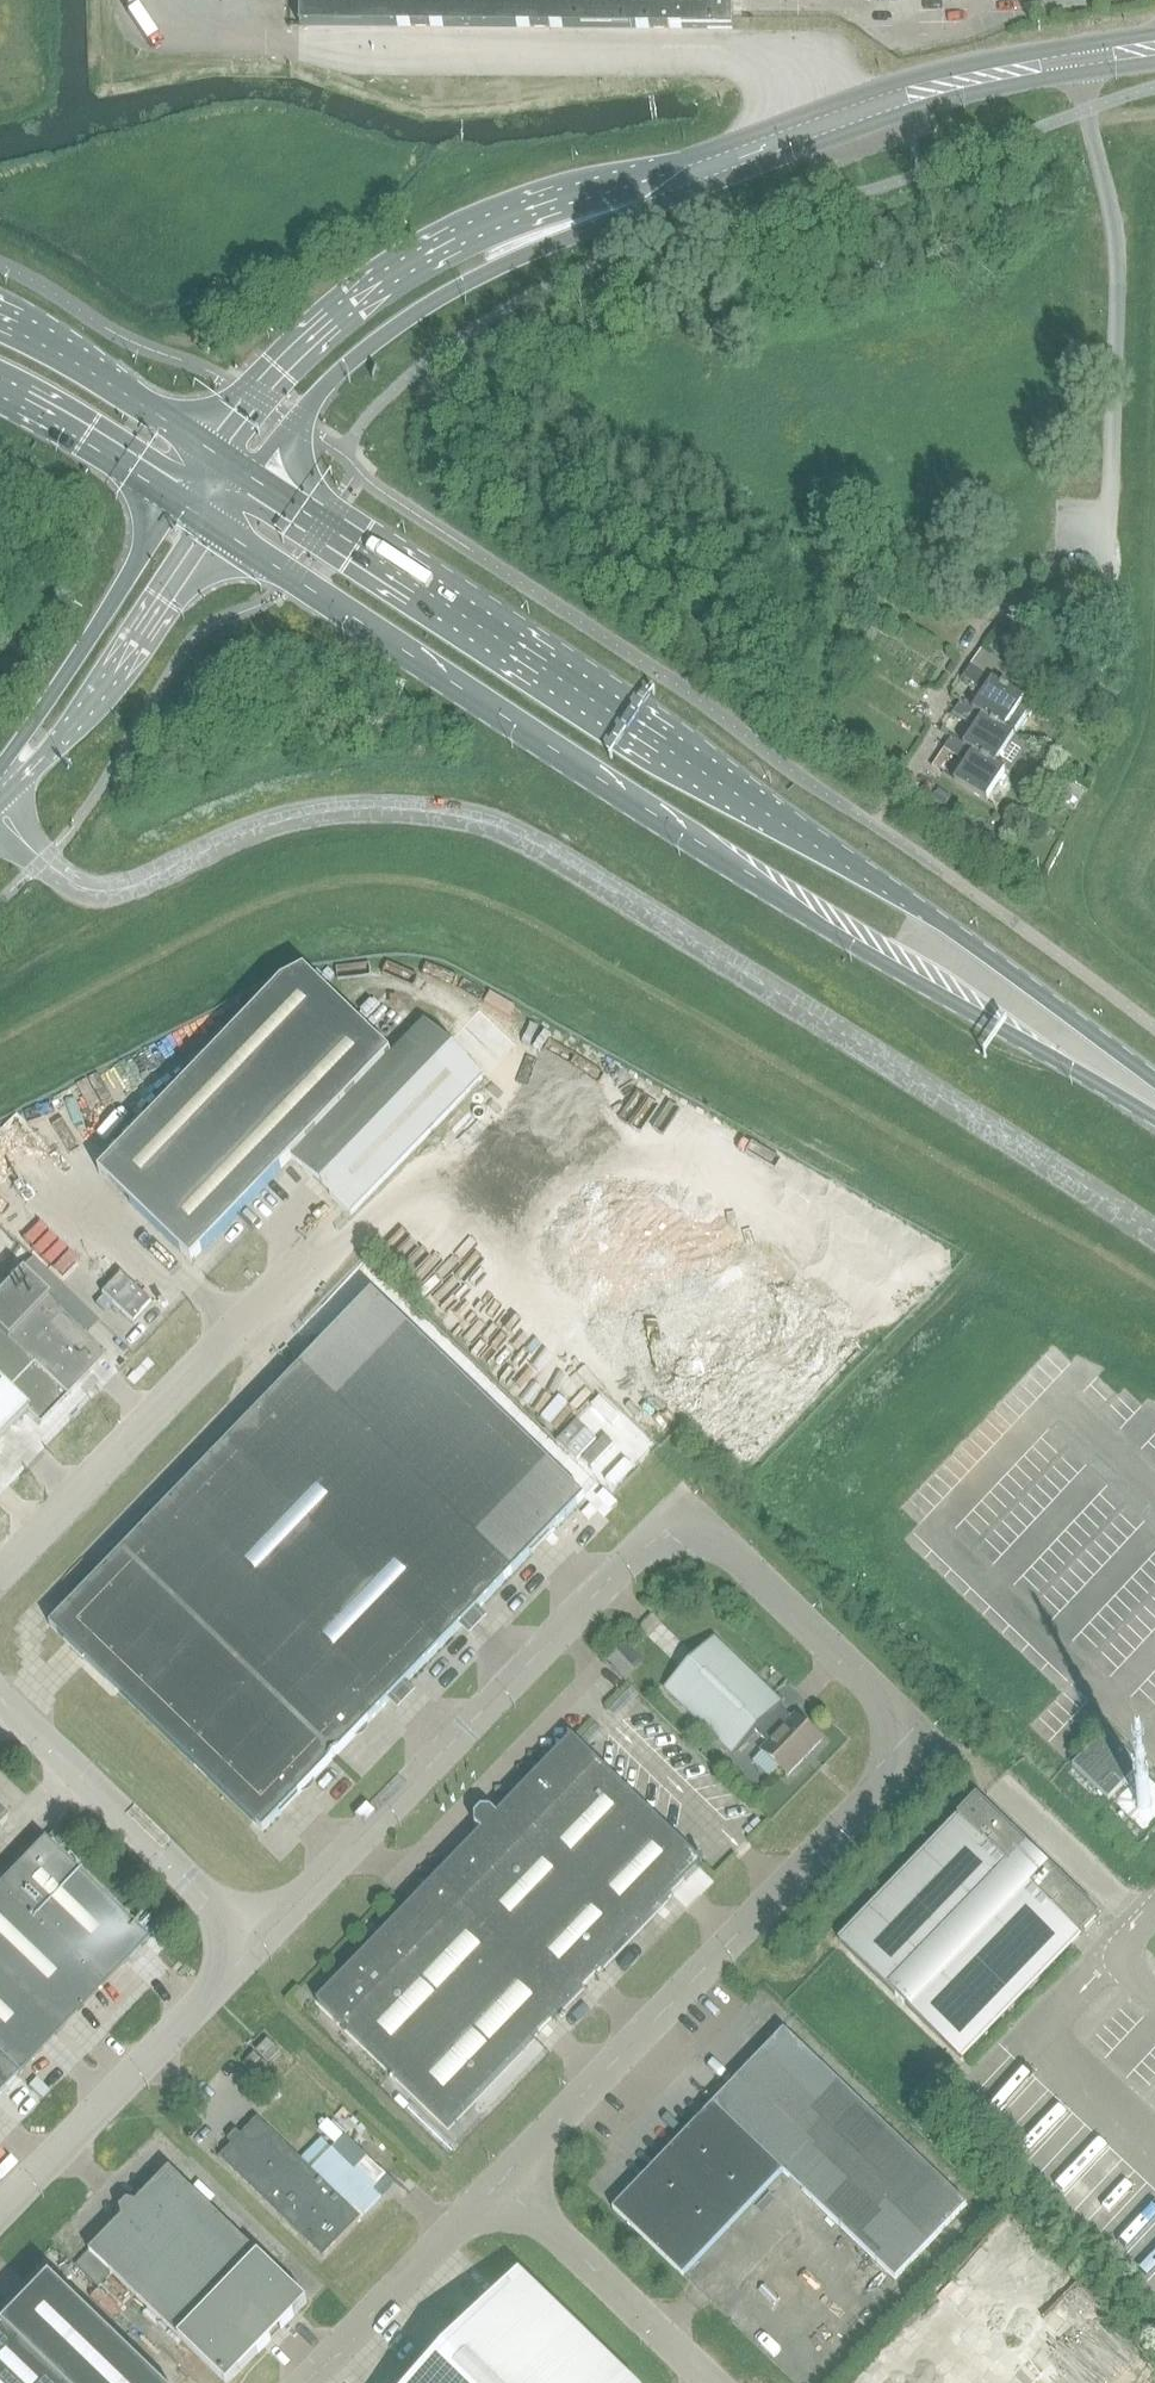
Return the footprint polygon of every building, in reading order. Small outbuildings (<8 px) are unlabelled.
[(301,26),(719,29),(733,29),(733,17),(733,12),(733,4),(733,0),(301,0),(301,26)] [(1020,675),(981,649),(963,677),(984,691),(973,709),(1015,736),(1034,706),(1010,691),(1020,675)] [(974,728),(964,744),(997,765),(1015,736),(973,709),(962,702),(954,715),(974,728)] [(952,737),(945,749),(966,762),(954,781),(986,801),(1005,770),(997,765),(964,744),(952,737)] [(100,1173),(191,1262),(292,1158),(351,1216),(484,1079),(426,1022),(393,1056),(306,972),(283,984),(100,1173)] [(27,1413),(39,1425),(107,1355),(21,1272),(0,1294),(0,1440),(27,1413)] [(51,1627),(264,1832),(585,1497),(372,1292),(51,1627)] [(141,1310),(156,1318),(165,1303),(149,1294),(141,1310)] [(115,1330),(130,1342),(145,1322),(130,1310),(115,1330)] [(626,1454),(640,1436),(623,1422),(615,1432),(625,1440),(618,1448),(626,1454)] [(623,1479),(618,1459),(603,1463),(608,1483),(623,1479)] [(779,1707),(782,1704),(713,1637),(665,1688),(733,1753),(753,1732),(766,1744),(760,1750),(786,1775),(820,1740),(794,1715),(791,1718),(779,1707)] [(626,1645),(611,1661),(628,1677),(632,1674),(630,1670),(637,1664),(640,1666),(643,1662),(626,1645)] [(1109,1798),(1141,1765),(1105,1731),(1073,1765),(1109,1798)] [(318,2002),(345,2028),(448,2127),(503,2070),(702,1863),(573,1737),(498,1815),(491,1809),(482,1809),(476,1816),(476,1825),(482,1831),(318,2002)] [(1081,1936),(1100,1916),(977,1797),(958,1817),(959,1818),(840,1941),(962,2059),(1081,1935),(1081,1936)] [(65,1842),(54,1831),(46,1840),(57,1851),(65,1842)] [(0,1884),(0,2093),(147,1940),(43,1839),(0,1884)] [(784,2029),(613,2209),(683,2276),(783,2171),(895,2279),(967,2204),(784,2029)] [(271,2062),(281,2050),(270,2040),(259,2051),(271,2062)] [(267,2065),(255,2053),(244,2063),(257,2076),(267,2065)] [(228,2139),(232,2144),(219,2157),(323,2257),(361,2217),(258,2117),(241,2135),(237,2130),(228,2139)] [(113,2273),(228,2382),(308,2300),(170,2168),(137,2202),(128,2200),(120,2208),(123,2217),(74,2268),(97,2290),(113,2273)] [(520,2273),(414,2382),(634,2382),(520,2273)] [(50,2278),(0,2331),(0,2382),(159,2382),(50,2278)] [(1004,2359),(1027,2382),(1110,2382),(1107,2380),(1113,2375),(1100,2361),(1082,2379),(1026,2322),(1006,2342),(1014,2349),(1004,2359)]
